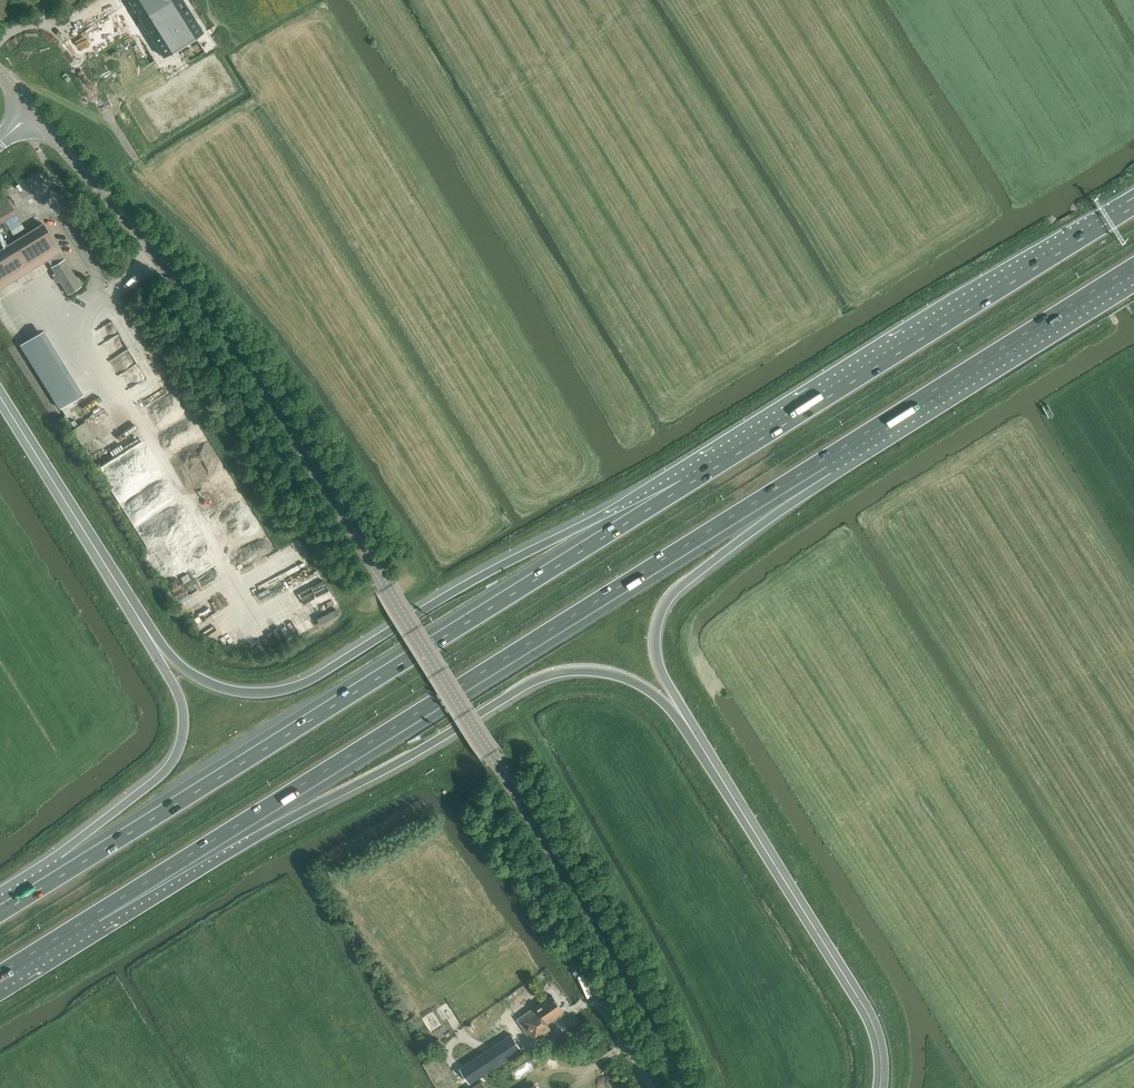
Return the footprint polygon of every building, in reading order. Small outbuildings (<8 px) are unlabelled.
[(139,16),(167,0),(130,0),(139,16)] [(139,18),(163,56),(202,32),(183,0),(168,0),(139,18)] [(0,204),(0,211),(1,212),(0,212),(0,224),(7,220),(13,233),(24,228),(11,199),(0,204)] [(42,223),(0,249),(0,288),(47,259),(51,266),(67,293),(81,285),(64,258),(63,258),(59,252),(60,251),(42,223)] [(57,408),(83,394),(46,328),(20,342),(28,356),(27,357),(46,391),(41,394),(44,401),(51,398),(57,408)] [(138,362),(118,374),(127,389),(148,377),(138,362)] [(81,443),(95,437),(87,420),(73,426),(81,443)] [(187,574),(181,578),(184,583),(191,579),(187,574)] [(337,607),(317,617),(320,623),(340,613),(337,607)] [(305,633),(317,627),(314,622),(302,627),(305,633)] [(270,649),(279,643),(273,633),(264,639),(270,649)] [(535,1006),(517,1019),(529,1036),(531,1034),(534,1038),(544,1038),(553,1031),(548,1023),(564,1012),(552,995),(535,1006)] [(510,1031),(477,1055),(487,1070),(520,1046),(510,1031)] [(477,1055),(461,1067),(471,1081),(487,1070),(477,1055)] [(510,1065),(504,1069),(508,1074),(510,1073),(515,1082),(535,1070),(530,1061),(513,1071),(510,1065)]
